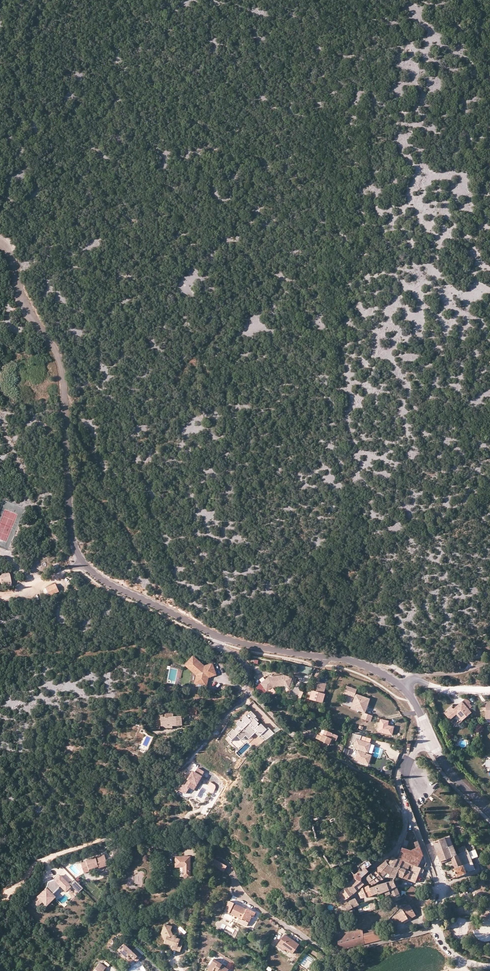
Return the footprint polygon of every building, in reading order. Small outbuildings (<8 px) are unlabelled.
[(1,583),(5,583),(11,581),(10,573),(5,574),(2,575),(0,575),(0,578),(1,582),(1,583)] [(56,585),(47,589),(50,597),(60,592),(56,585)] [(209,673),(210,675),(216,673),(212,663),(204,665),(193,656),(186,664),(197,674),(196,682),(207,684),(208,678),(205,677),(206,674),(209,673)] [(309,674),(311,668),(296,664),(294,670),(309,674)] [(267,691),(272,686),(284,685),(289,687),(292,677),(285,675),(271,676),(267,679),(266,678),(260,683),(267,691)] [(323,693),(327,683),(320,681),(316,691),(323,693)] [(345,692),(355,695),(355,697),(353,701),(355,704),(354,709),(363,712),(361,718),(371,721),(373,716),(365,713),(370,699),(356,693),(357,689),(347,686),(345,692)] [(271,687),(267,691),(270,696),(276,694),(271,687)] [(462,702),(459,705),(453,710),(451,708),(444,713),(449,720),(456,715),(462,722),(472,713),(470,711),(466,707),(463,703),(462,702)] [(261,734),(267,728),(262,722),(259,725),(258,723),(259,722),(255,717),(257,715),(252,710),(248,713),(252,716),(250,718),(246,714),(242,718),(243,719),(241,720),(240,719),(236,722),(239,725),(235,729),(233,728),(228,733),(232,738),(237,734),(241,738),(246,734),(249,737),(255,731),(259,735),(261,733),(261,734)] [(165,715),(160,715),(160,729),(165,728),(165,725),(181,724),(181,715),(172,715),(172,711),(165,711),(165,715)] [(389,721),(380,719),(377,732),(392,735),(394,726),(388,725),(389,721)] [(261,734),(261,733),(259,735),(264,740),(266,738),(269,742),(277,735),(271,729),(267,728),(261,734)] [(317,734),(315,738),(329,744),(331,739),(333,740),(335,741),(337,734),(324,729),(321,736),(317,734)] [(371,744),(370,743),(360,740),(362,736),(354,733),(351,742),(355,744),(354,748),(359,749),(356,760),(369,764),(372,755),(366,753),(365,753),(365,751),(367,752),(368,752),(371,744)] [(194,790),(203,776),(202,775),(196,771),(195,773),(193,771),(190,776),(189,778),(187,776),(178,789),(185,794),(190,787),(194,790)] [(207,787),(213,790),(216,785),(209,781),(207,787)] [(434,842),(437,850),(447,846),(445,838),(434,842)] [(413,865),(418,867),(423,854),(417,839),(413,842),(416,847),(410,849),(405,848),(406,846),(403,845),(397,859),(392,858),(389,861),(386,866),(390,867),(393,868),(391,875),(389,878),(392,878),(393,880),(393,882),(396,882),(395,877),(396,875),(398,875),(400,868),(403,860),(404,860),(409,862),(413,865)] [(452,845),(437,850),(441,859),(450,856),(456,853),(453,845),(452,845)] [(452,868),(456,876),(476,868),(468,849),(467,850),(460,852),(456,853),(450,856),(454,867),(452,868)] [(81,861),(84,871),(90,870),(89,868),(99,866),(99,867),(108,865),(105,854),(96,856),(88,858),(88,859),(81,861)] [(190,875),(190,856),(175,856),(175,865),(179,865),(183,865),(183,875),(190,875)] [(213,857),(209,863),(224,872),(227,867),(213,857)] [(384,864),(379,867),(382,870),(386,866),(389,861),(388,860),(384,864)] [(403,860),(400,868),(407,871),(409,862),(404,860),(403,860)] [(407,871),(404,878),(409,880),(413,865),(409,862),(407,871)] [(409,880),(416,883),(419,876),(421,877),(423,869),(418,867),(413,865),(409,880)] [(379,876),(381,881),(389,878),(391,875),(393,868),(390,867),(386,866),(382,870),(379,867),(377,869),(380,873),(377,874),(379,876)] [(360,877),(368,871),(366,868),(354,875),(355,877),(353,879),(355,881),(356,881),(361,881),(360,877)] [(398,875),(404,878),(407,871),(400,868),(398,875)] [(367,877),(371,882),(379,876),(377,874),(380,873),(377,869),(367,877)] [(61,886),(66,881),(60,874),(54,879),(50,883),(48,881),(46,887),(33,899),(38,905),(42,901),(45,904),(54,896),(51,893),(60,885),(61,886)] [(377,883),(381,881),(379,876),(371,882),(373,884),(377,883)] [(83,888),(75,879),(71,882),(79,892),(83,888)] [(65,890),(70,886),(66,881),(61,886),(65,890)] [(362,886),(364,884),(361,881),(356,881),(355,881),(348,886),(347,886),(354,893),(362,886)] [(391,891),(398,889),(396,885),(396,882),(393,882),(387,884),(391,891)] [(379,898),(388,895),(389,898),(393,896),(391,891),(387,884),(369,889),(371,896),(377,894),(379,898)] [(335,895),(340,902),(341,902),(354,893),(347,886),(335,895)] [(366,887),(360,892),(363,898),(371,896),(369,889),(369,886),(366,887)] [(401,897),(410,903),(420,892),(412,886),(401,897)] [(395,900),(401,897),(398,889),(391,891),(393,896),(395,900)] [(347,909),(354,908),(359,905),(356,898),(350,901),(349,904),(343,905),(342,909),(347,909)] [(246,910),(235,905),(230,913),(242,920),(243,918),(248,921),(251,916),(253,918),(256,912),(247,908),(246,910)] [(400,924),(408,918),(415,914),(410,906),(395,916),(400,924)] [(174,941),(173,945),(180,948),(184,939),(176,936),(177,935),(173,933),(172,929),(173,926),(165,924),(163,930),(165,931),(168,934),(167,937),(166,941),(171,943),(173,940),(174,941)] [(338,939),(338,942),(340,950),(367,943),(365,935),(363,930),(338,939)] [(384,930),(365,935),(367,943),(386,938),(384,930)] [(285,934),(279,943),(287,948),(295,952),(301,944),(285,934)] [(123,954),(121,956),(127,960),(131,956),(136,960),(137,961),(141,956),(135,951),(134,952),(132,951),(123,943),(121,946),(120,945),(118,947),(119,948),(118,949),(123,954)] [(287,948),(279,943),(278,946),(285,951),(287,948)] [(131,956),(127,960),(132,965),(136,960),(131,956)] [(227,969),(222,966),(222,965),(212,958),(206,967),(212,970),(213,970),(214,970),(216,970),(226,970),(227,969)]
